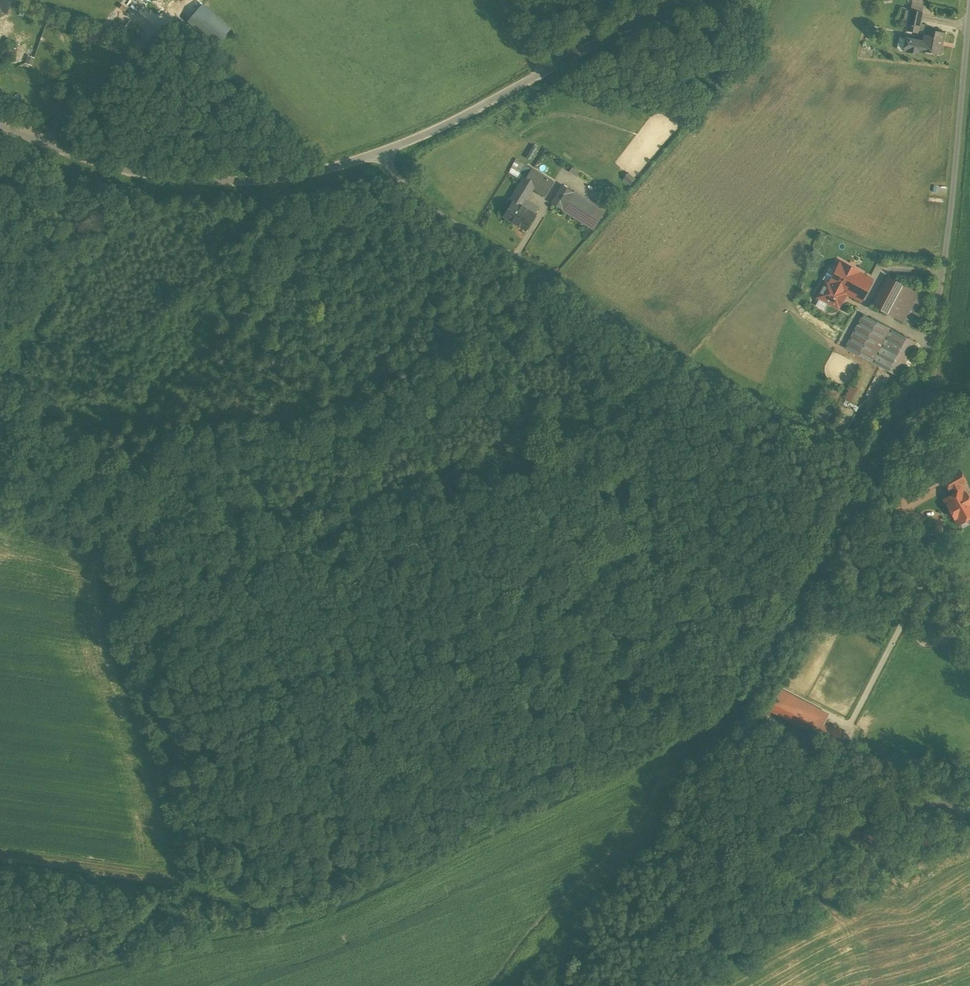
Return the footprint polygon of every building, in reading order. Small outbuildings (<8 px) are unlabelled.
[(1,10),(6,12),(11,0),(0,0),(0,13),(1,10)] [(218,45),(235,27),(206,2),(190,19),(218,45)] [(910,10),(906,31),(918,33),(923,13),(910,10)] [(909,39),(906,51),(918,53),(919,50),(939,54),(941,46),(942,47),(943,40),(942,40),(944,33),(925,29),(923,42),(909,39)] [(27,54),(25,62),(32,65),(35,57),(27,54)] [(521,190),(528,195),(532,188),(545,196),(554,182),(532,169),(519,190),(520,191),(521,190)] [(630,172),(624,179),(631,185),(637,178),(630,172)] [(563,185),(552,203),(586,224),(597,206),(563,185)] [(513,200),(504,216),(526,230),(536,214),(522,205),(528,195),(521,190),(520,191),(514,201),(513,200)] [(826,281),(817,297),(838,308),(847,292),(862,300),(873,281),(840,263),(829,283),(826,281)] [(888,277),(872,306),(912,327),(928,298),(888,277)] [(863,314),(845,348),(897,376),(915,342),(863,314)] [(851,384),(846,400),(854,402),(859,386),(851,384)] [(943,479),(949,490),(950,490),(960,484),(965,481),(959,470),(943,479)] [(950,490),(953,494),(944,499),(958,524),(969,517),(969,501),(960,484),(950,490)] [(827,713),(777,687),(766,708),(816,734),(827,713)]
